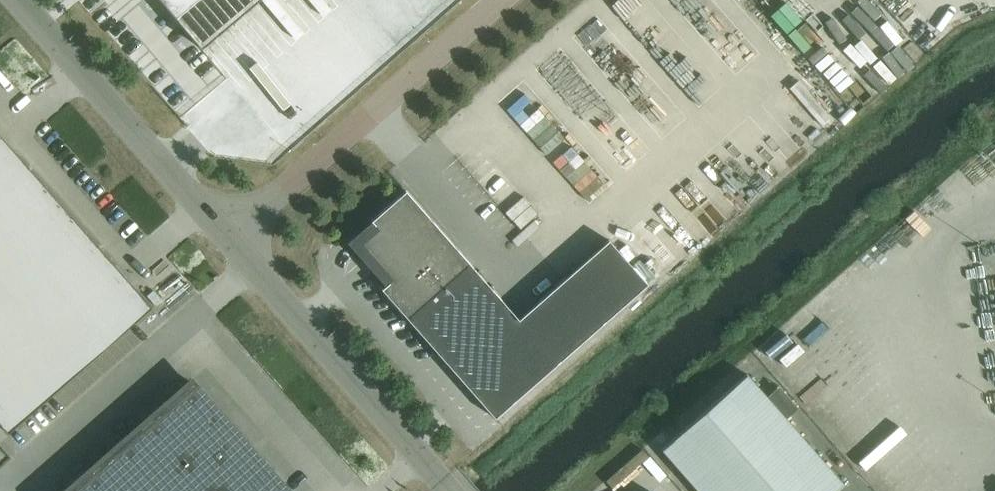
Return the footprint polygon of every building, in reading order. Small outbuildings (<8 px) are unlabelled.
[(176,18),(197,0),(161,0),(176,18)] [(531,138),(548,125),(520,90),(503,103),(531,138)] [(555,131),(539,145),(548,156),(565,142),(555,131)] [(8,432),(152,306),(0,133),(0,423),(8,432)] [(576,157),(561,169),(568,178),(583,166),(576,157)] [(579,194),(597,180),(590,172),(573,187),(579,194)] [(518,320),(405,191),(371,221),(374,224),(354,243),(388,282),(381,288),(495,418),(647,284),(608,240),(518,320)] [(954,230),(971,213),(963,205),(946,221),(954,230)] [(844,484),(747,374),(662,449),(699,490),(835,490),(844,484)] [(67,490),(288,490),(191,381),(67,490)]
